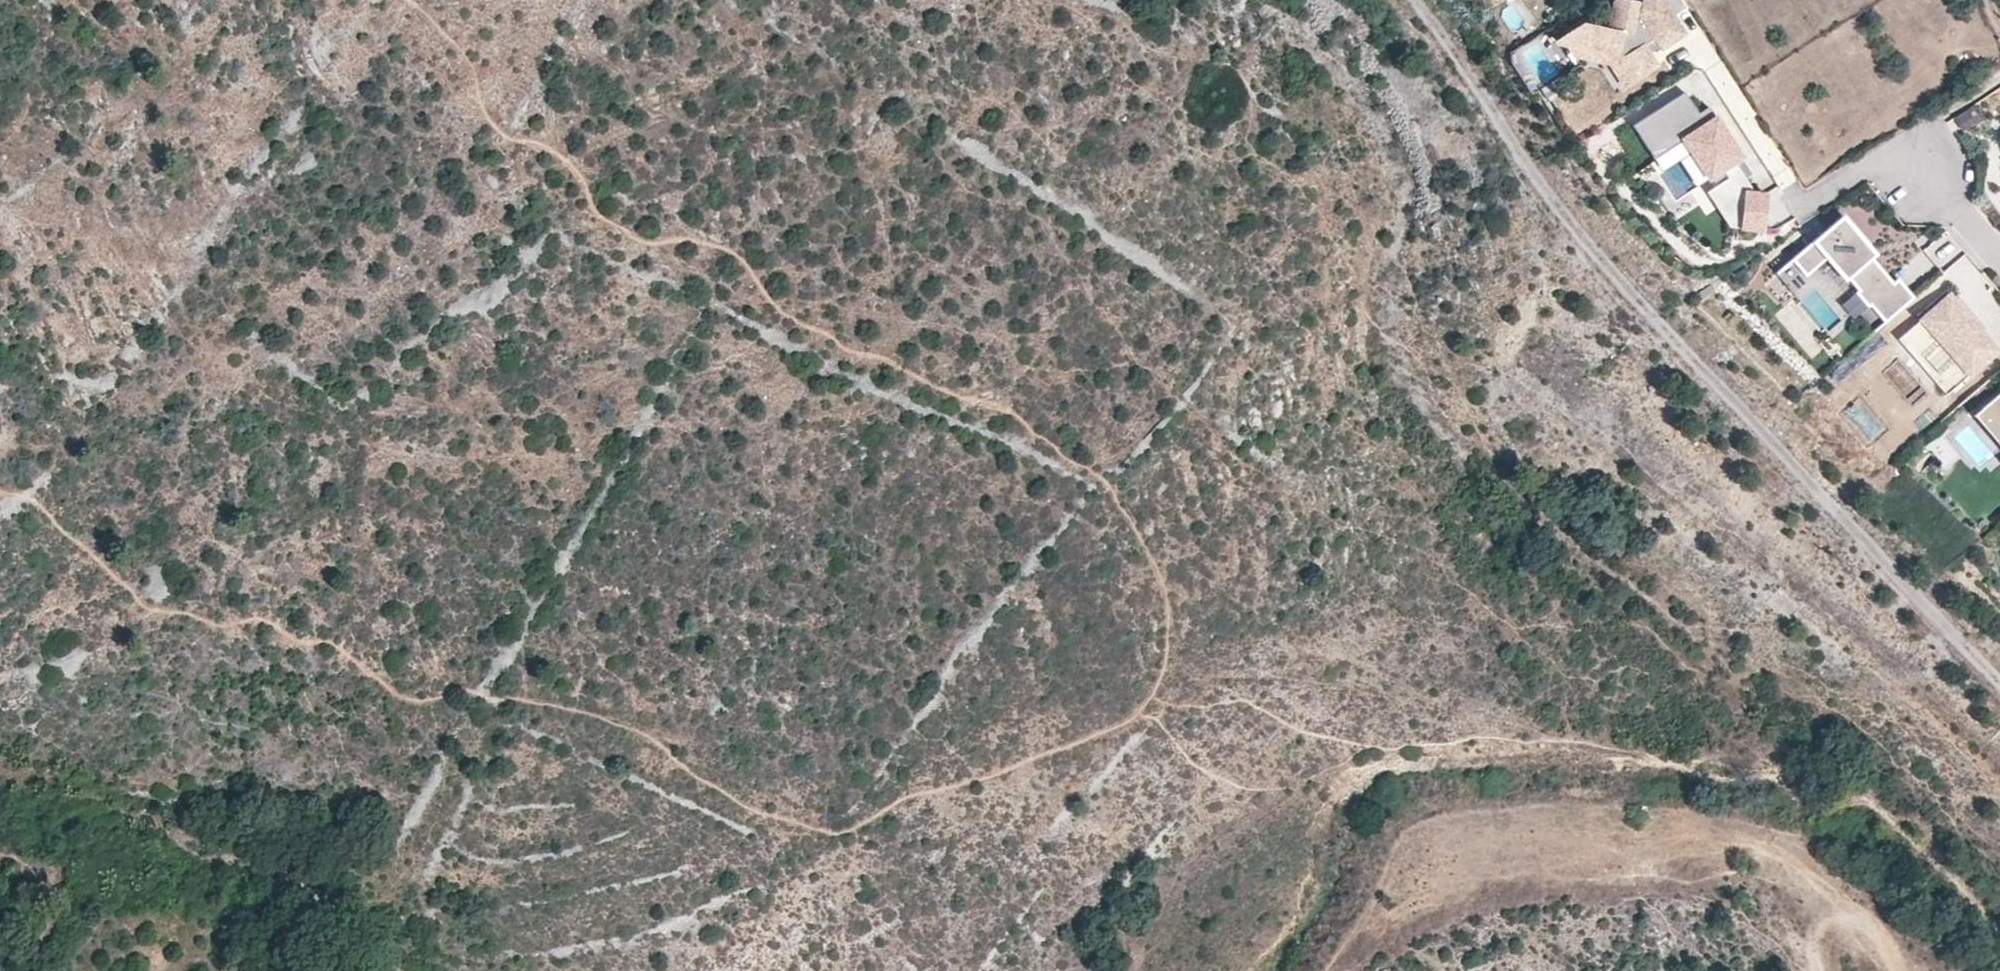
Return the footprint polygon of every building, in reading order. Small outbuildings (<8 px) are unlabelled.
[(1673,18),(1688,9),(1682,0),(1649,0),(1645,2),(1643,12),(1637,10),(1639,3),(1627,0),(1621,0),(1615,3),(1610,30),(1588,24),(1553,48),(1568,69),(1578,62),(1609,67),(1625,90),(1657,67),(1651,57),(1644,47),(1656,40),(1662,50),(1685,36),(1673,18)] [(1662,50),(1656,40),(1644,47),(1651,57),(1662,50)] [(1742,157),(1709,107),(1699,113),(1685,92),(1633,125),(1654,159),(1684,140),(1709,178),(1723,169),(1729,177),(1714,187),(1706,192),(1729,227),(1763,230),(1766,194),(1755,193),(1745,179),(1735,162),(1742,157)] [(1965,130),(1984,115),(1974,102),(1955,118),(1965,130)] [(1753,174),(1742,157),(1735,162),(1745,179),(1753,174)] [(1885,323),(1913,298),(1898,280),(1893,284),(1871,259),(1866,252),(1870,249),(1843,217),(1792,260),(1805,276),(1826,258),(1829,256),(1848,278),(1858,291),(1855,293),(1867,307),(1870,305),(1885,323)] [(1875,256),(1870,249),(1866,252),(1871,259),(1875,256)] [(1848,278),(1829,256),(1826,258),(1845,281),(1848,278)] [(1997,352),(1950,296),(1898,340),(1908,351),(1910,350),(1938,383),(1936,384),(1946,396),(1997,352)] [(1938,383),(1910,350),(1908,351),(1936,384),(1938,383)] [(1983,408),(1992,419),(1999,429),(1999,393),(1983,408)] [(1992,419),(1984,426),(1999,445),(1999,429),(1992,419)]
